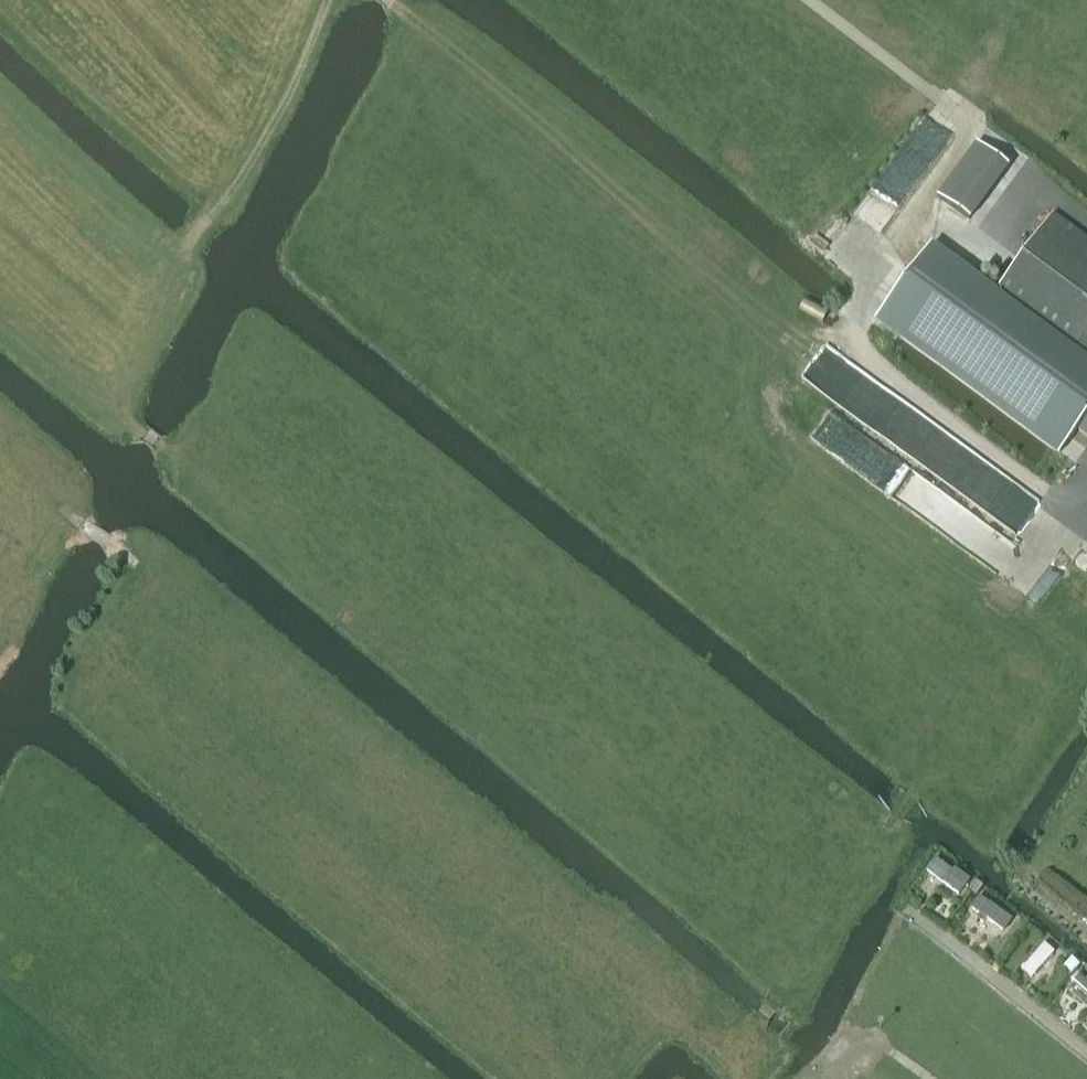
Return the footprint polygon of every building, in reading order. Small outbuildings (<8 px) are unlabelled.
[(997,288),(1086,355),(1086,239),(1052,213),(997,288)] [(930,244),(872,323),(884,331),(1049,453),(1056,458),(1076,431),(1086,439),(1086,359),(930,244)]
